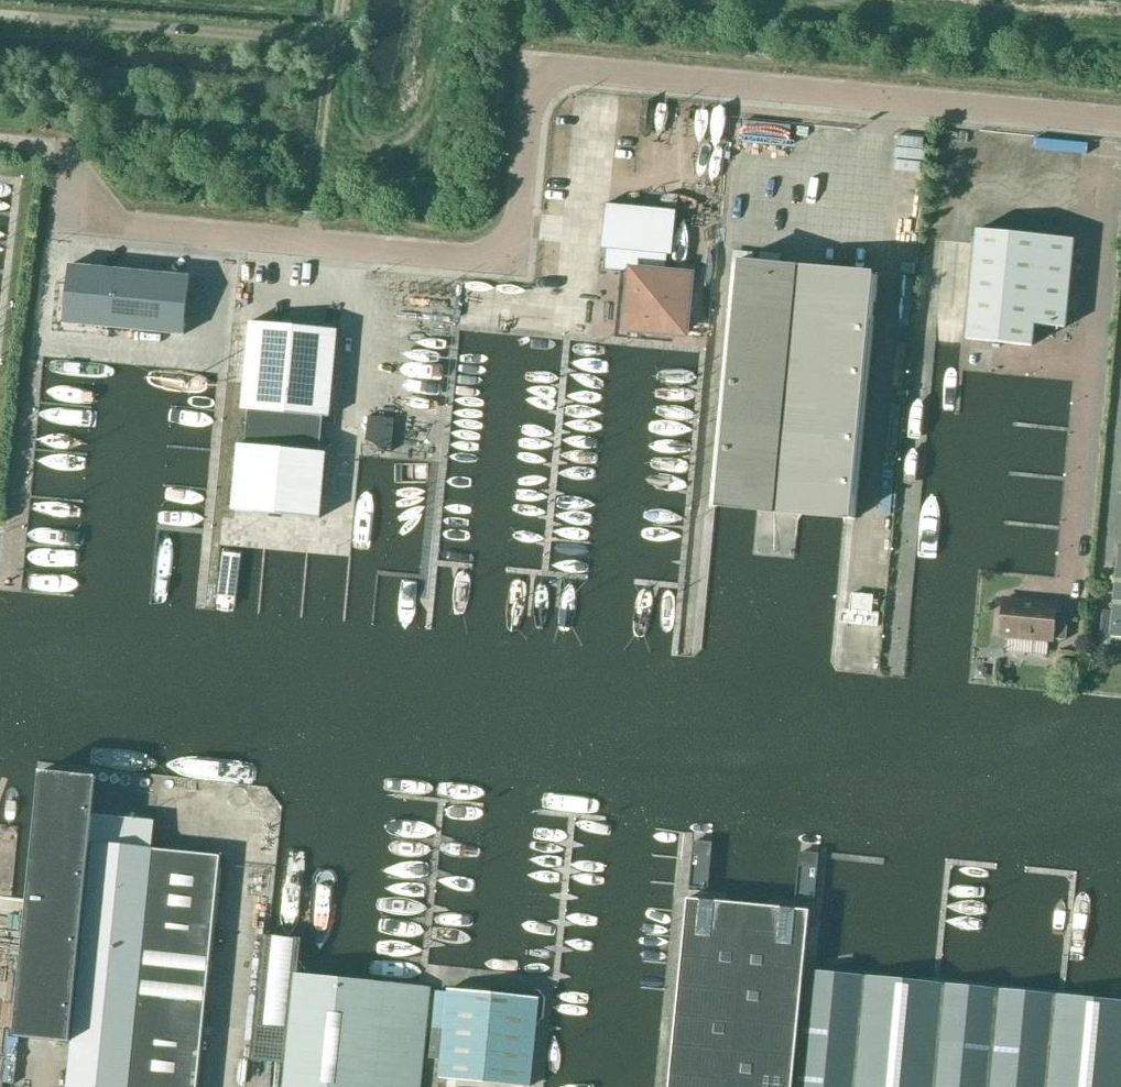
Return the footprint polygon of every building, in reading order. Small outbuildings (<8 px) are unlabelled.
[(667,255),(672,255),(676,211),(605,204),(601,248),(605,249),(603,271),(633,274),(628,327),(682,332),(688,278),(665,276),(667,255)] [(1034,325),(1065,328),(1074,239),(977,230),(966,339),(1032,346),(1034,325)] [(878,276),(732,262),(709,506),(855,520),(878,276)] [(68,265),(63,323),(184,334),(190,277),(68,265)] [(244,445),(238,444),(232,510),(320,518),(326,452),(319,452),(322,417),(329,417),(337,330),(249,322),(241,410),(248,410),(244,445)] [(391,452),(394,419),(368,416),(365,441),(370,442),(387,451),(391,452)] [(1119,548),(1113,612),(1104,612),(1101,644),(1120,646),(1120,549),(1119,548)] [(1054,617),(1056,604),(1003,599),(1000,634),(1065,640),(1068,618),(1054,617)] [(41,772),(32,859),(14,1036),(72,1042),(68,1086),(197,1086),(220,856),(153,849),(156,820),(94,814),(97,777),(41,772)] [(809,910),(687,898),(668,1086),(792,1086),(809,910)] [(301,939),(268,936),(263,935),(251,1060),(287,1063),(284,1086),(421,1086),(431,987),(424,987),(310,975),(297,974),(301,939)] [(810,972),(798,1086),(1120,1086),(1120,1002),(810,972)] [(445,1029),(440,1078),(530,1086),(538,998),(449,989),(449,992),(437,991),(433,1028),(445,1029)]
